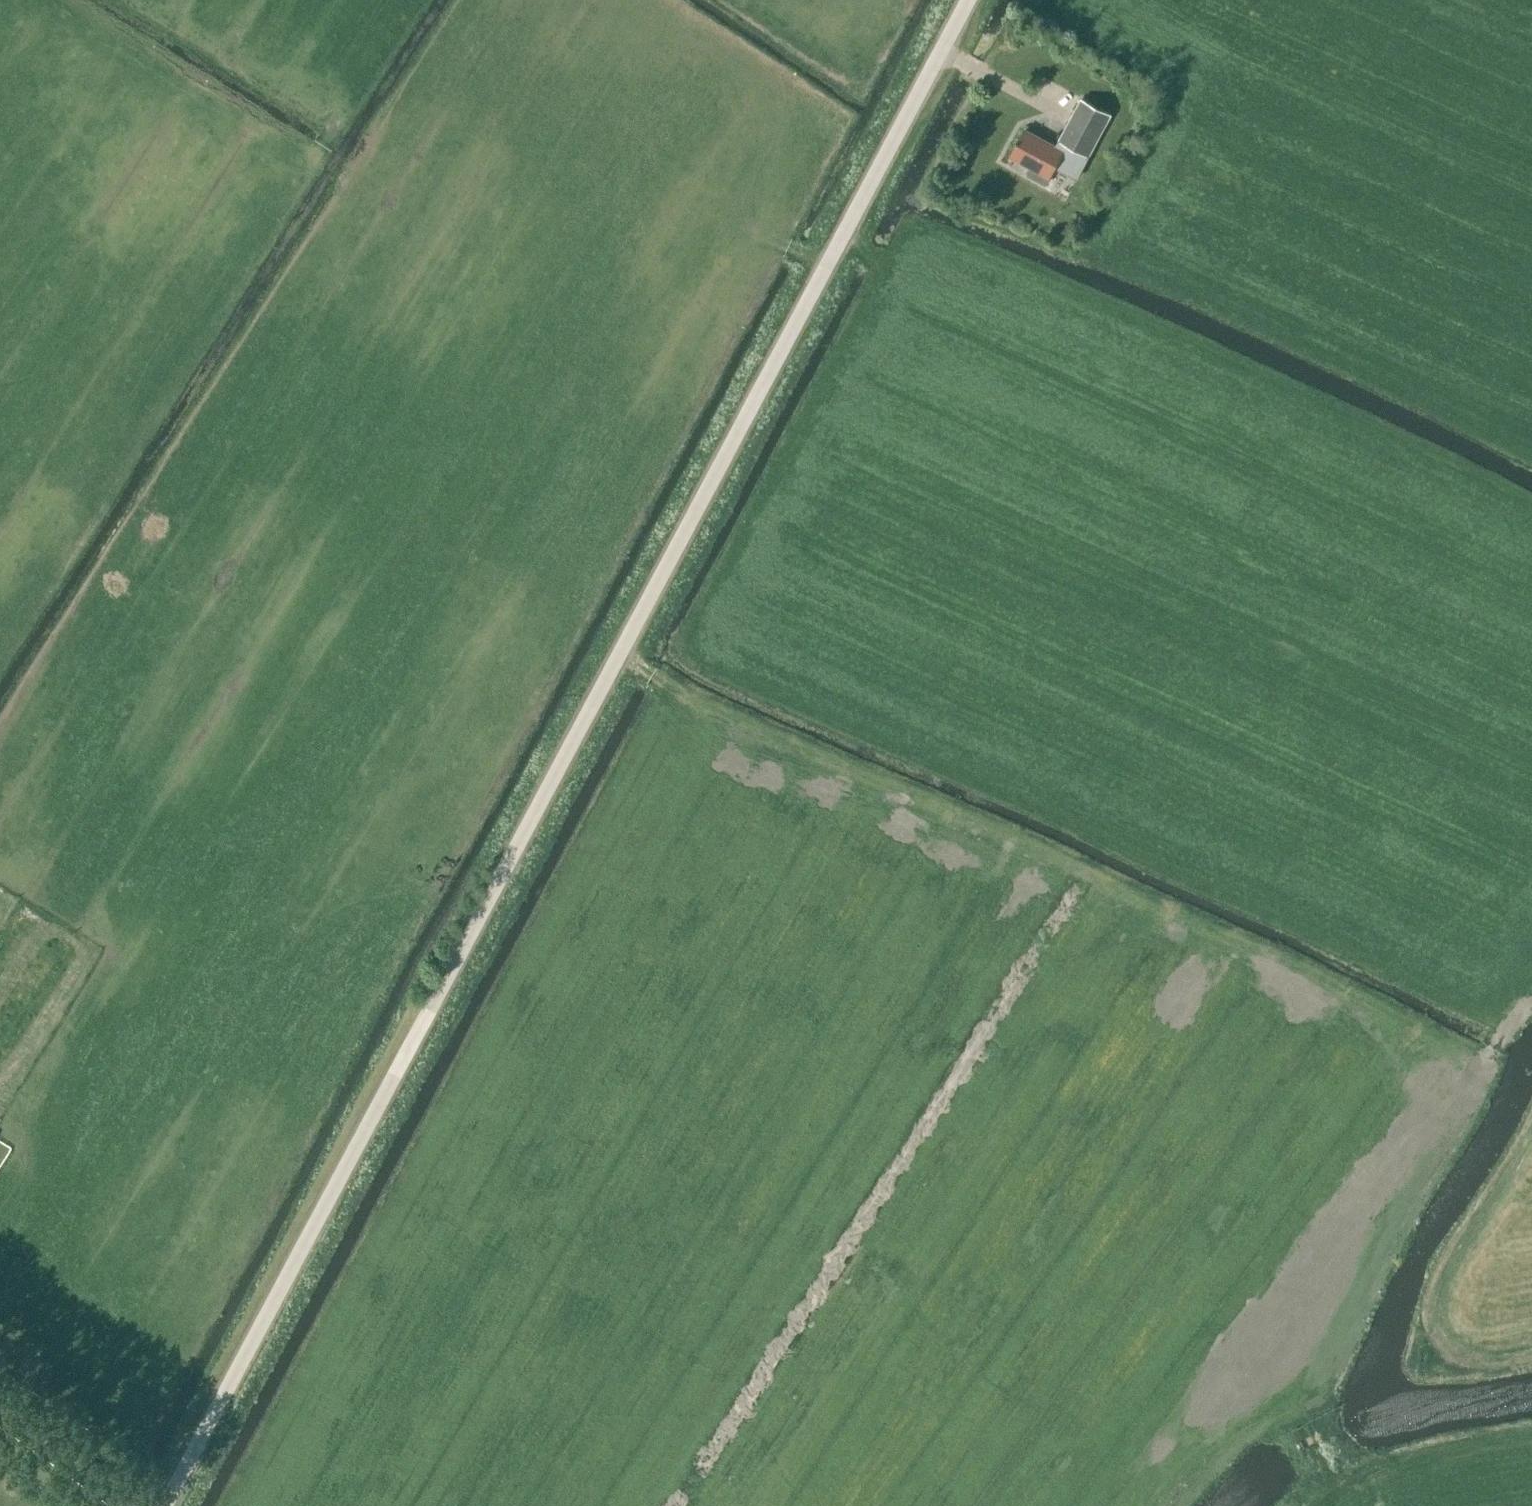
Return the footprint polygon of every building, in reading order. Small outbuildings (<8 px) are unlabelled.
[(1078,179),(1114,114),(1082,97),(1055,146),(1024,130),(1010,155),(1049,176),(1054,166),(1078,179)]
